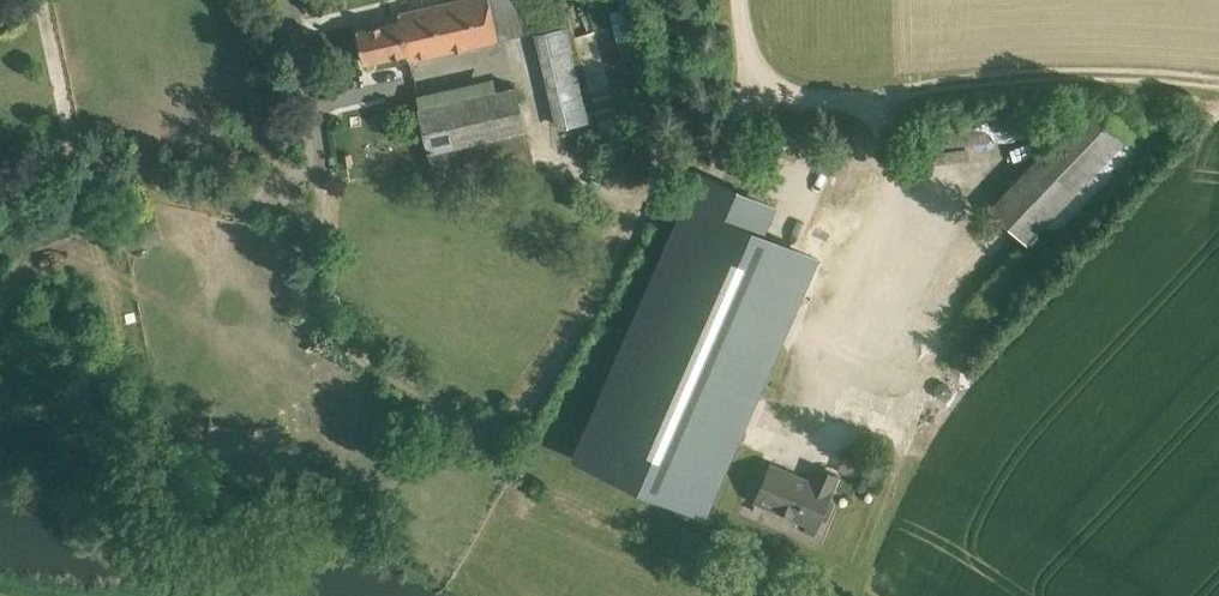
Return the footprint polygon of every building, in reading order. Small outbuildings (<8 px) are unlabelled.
[(518,0),(451,0),(399,12),(401,19),(358,28),(365,61),(408,52),(409,58),(501,37),(526,32),(518,0)] [(535,35),(557,128),(589,120),(567,27),(535,35)] [(419,104),(433,168),(438,193),(536,169),(530,147),(516,83),(497,87),(493,75),(416,91),(419,104)] [(1094,97),(991,205),(1029,241),(1036,234),(1130,135),(1132,133),(1094,97)] [(1025,138),(1026,124),(972,123),(972,137),(1025,138)] [(777,206),(698,172),(575,454),(708,512),(768,377),(776,358),(820,258),(765,234),(777,206)] [(848,454),(843,466),(861,473),(866,460),(848,454)] [(772,462),(756,500),(808,522),(806,529),(814,533),(839,474),(819,466),(811,484),(801,480),(803,476),(772,462)]
